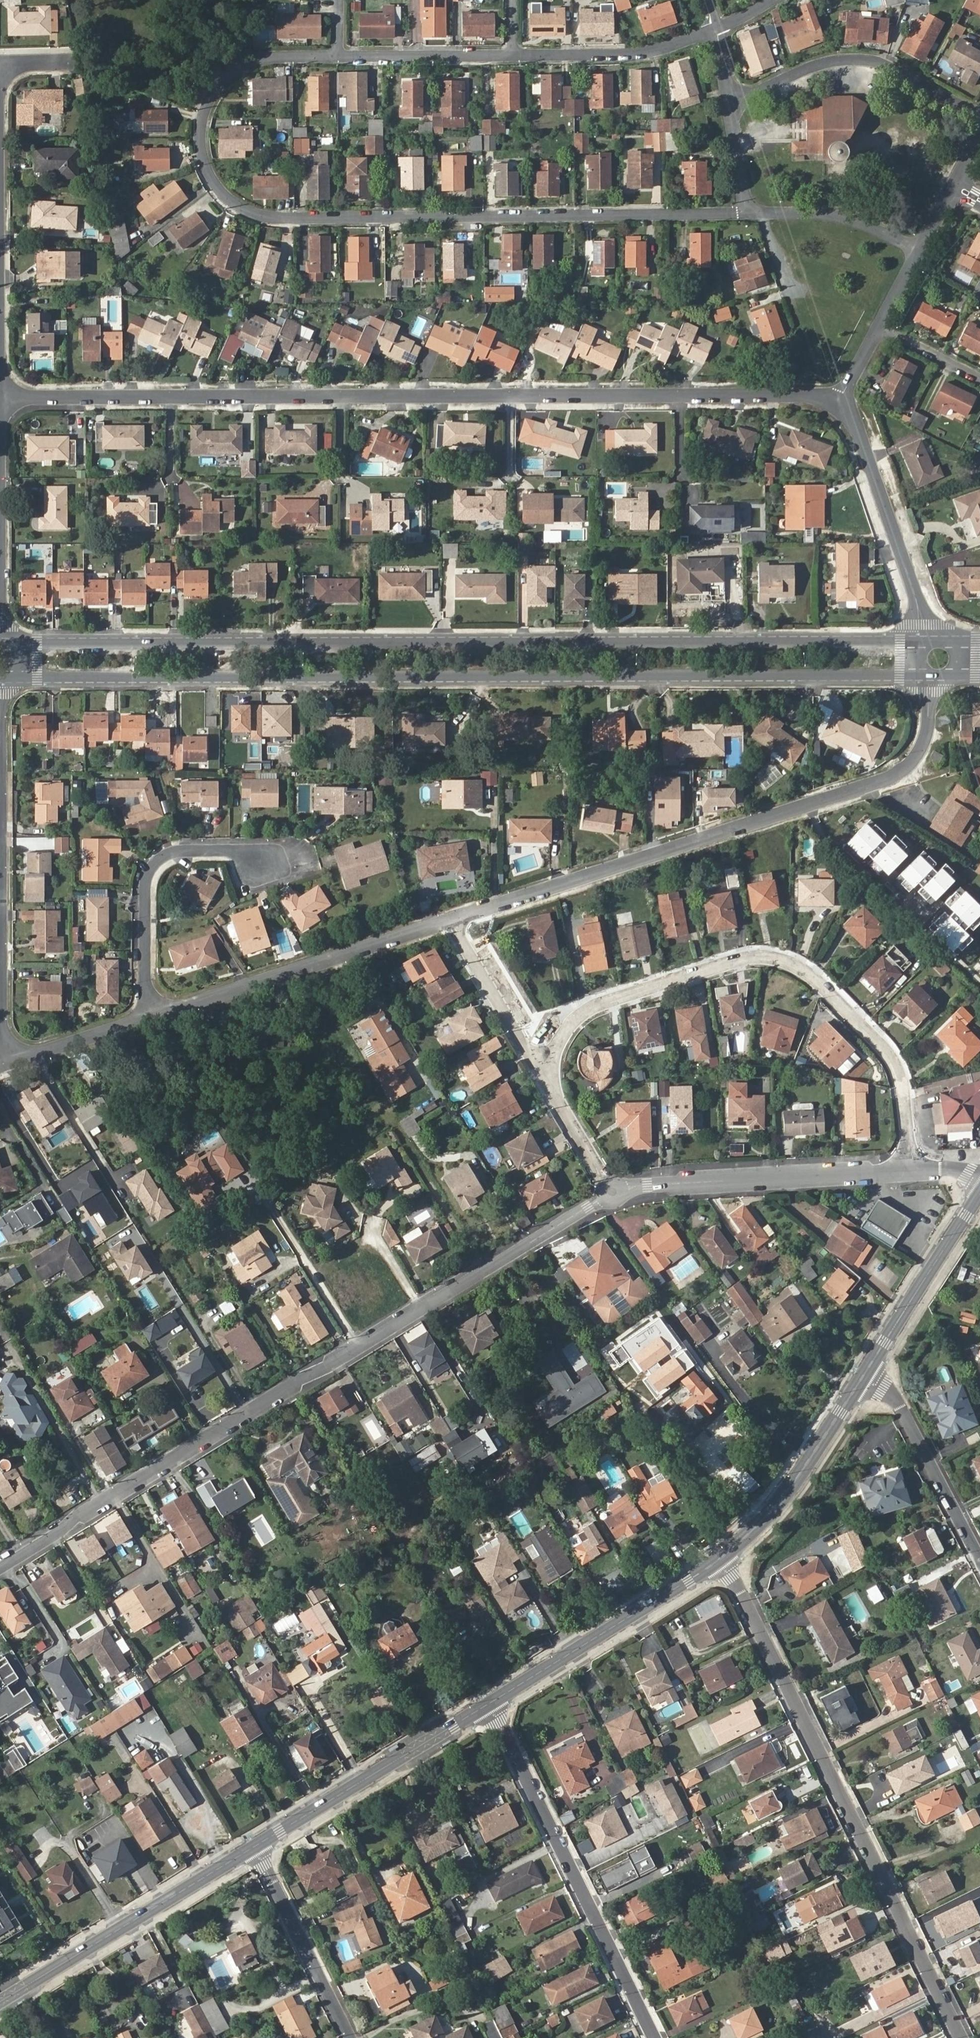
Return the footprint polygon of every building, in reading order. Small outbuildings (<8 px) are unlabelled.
[(360,0),(351,0),(351,11),(360,11),(360,0)] [(443,24),(443,0),(419,0),(419,12),(422,12),(422,36),(439,36),(439,24),(443,24)] [(613,3),(616,12),(628,9),(625,0),(621,0),(613,3)] [(965,5),(979,13),(979,0),(967,0),(965,5)] [(663,22),(675,19),(669,3),(646,10),(645,8),(637,11),(645,33),(665,26),(663,22)] [(801,43),(803,47),(822,40),(810,4),(802,7),(807,23),(785,31),(790,46),(801,43)] [(531,14),(532,32),(543,32),(543,35),(564,35),(564,9),(556,9),(556,14),(531,14)] [(49,34),(49,15),(49,12),(40,12),(40,18),(18,17),(18,11),(9,11),(9,37),(49,37),(49,34)] [(359,16),(359,33),(371,32),(371,37),(391,37),(391,12),(383,12),(383,15),(359,16)] [(482,32),(493,32),(493,15),(470,15),(470,12),(461,12),(462,36),(482,36),(482,32)] [(600,31),(613,32),(613,14),(588,14),(588,12),(580,12),(580,35),(600,35),(600,31)] [(308,33),(320,33),(320,16),(296,16),(296,13),(278,13),(278,37),(308,37),(308,33)] [(847,23),(846,42),(860,43),(860,40),(885,42),(887,20),(872,18),(872,20),(861,20),(861,14),(842,13),(841,23),(847,23)] [(57,15),(49,15),(49,34),(56,35),(57,15)] [(925,48),(929,50),(943,23),(929,16),(924,25),(917,21),(913,29),(915,30),(904,51),(919,59),(925,48)] [(778,17),(772,19),(774,24),(775,28),(781,26),(778,17)] [(770,41),(779,38),(775,28),(774,24),(765,27),(770,41)] [(955,24),(950,35),(960,39),(965,28),(955,24)] [(741,42),(751,68),(749,69),(751,75),(771,67),(763,45),(766,44),(763,34),(741,42)] [(979,70),(979,52),(966,45),(967,43),(960,39),(948,60),(966,70),(961,81),(972,87),(979,70)] [(923,61),(929,50),(925,48),(919,59),(923,61)] [(683,68),(682,62),(669,67),(677,90),(674,91),(677,99),(700,92),(691,65),(683,68)] [(639,73),(632,73),(632,94),(632,105),(654,105),(654,94),(651,94),(651,69),(638,70),(639,73)] [(308,76),(308,102),(305,102),(305,116),(311,116),(311,112),(328,112),(327,73),(317,74),(317,77),(308,76)] [(498,76),(499,100),(495,100),(495,110),(518,110),(518,73),(507,73),(507,76),(498,76)] [(346,92),(347,111),(368,111),(368,101),(366,101),(366,74),(341,74),(341,92),(346,92)] [(604,79),(604,75),(593,75),(593,99),(589,99),(589,109),(613,109),(611,79),(604,79)] [(564,115),(573,115),(574,113),(573,100),(570,100),(560,100),(560,88),(560,76),(541,76),(541,109),(564,109),(564,115)] [(253,105),(292,104),(292,77),(277,77),(277,79),(253,79),(253,105)] [(416,87),(416,82),(403,82),(403,107),(400,107),(400,117),(412,117),(412,107),(423,107),(423,87),(416,87)] [(432,135),(432,136),(444,136),(444,124),(465,124),(464,107),(462,106),(461,82),(441,82),(441,118),(432,118),(432,123),(432,135)] [(570,88),(560,88),(560,100),(570,100),(570,88)] [(19,106),(18,125),(40,125),(40,110),(60,110),(60,94),(24,94),(23,101),(27,101),(27,106),(19,106)] [(843,157),(844,155),(844,154),(844,151),(843,149),(855,127),(866,105),(853,97),(822,98),(822,108),(823,153),(823,158),(832,158),(833,159),(836,160),(838,160),(841,159),(843,157)] [(583,99),(573,99),(573,100),(574,113),(583,113),(583,99)] [(157,127),(168,127),(168,110),(144,111),(144,108),(135,108),(135,121),(144,121),(144,132),(157,132),(157,127)] [(792,153),(823,153),(822,108),(791,108),(791,110),(783,110),(783,118),(806,118),(806,142),(792,142),(792,153)] [(279,119),(280,128),(292,128),(292,119),(279,119)] [(374,136),(382,136),(382,119),(374,120),(374,136)] [(664,133),(676,133),(676,120),(667,120),(663,120),(664,133)] [(484,122),(484,135),(495,135),(498,135),(498,124),(498,121),(484,122)] [(420,134),(432,135),(432,123),(420,123),(420,134)] [(221,129),(220,154),(233,154),(233,150),(252,151),(252,131),(258,131),(258,127),(244,126),(244,129),(221,129)] [(294,137),(306,137),(306,128),(295,127),(294,137)] [(654,151),(665,150),(664,133),(657,133),(646,133),(646,144),(654,145),(654,151)] [(588,153),(588,134),(574,134),(574,153),(588,153)] [(495,135),(484,135),(484,151),(495,151),(495,135)] [(382,152),(382,136),(374,136),(367,136),(367,152),(382,152)] [(469,137),(469,150),(479,149),(479,137),(469,137)] [(295,139),(295,154),(310,154),(310,139),(295,139)] [(156,166),(169,166),(169,148),(144,149),(144,147),(135,147),(135,160),(144,160),(144,170),(156,170),(156,166)] [(420,179),(424,179),(424,166),(423,150),(410,151),(410,158),(400,159),(400,166),(402,166),(402,191),(420,191),(420,179)] [(36,152),(36,173),(57,173),(57,179),(76,178),(76,151),(36,152)] [(606,177),(610,177),(610,154),(599,154),(599,157),(586,158),(586,166),(589,165),(590,189),(606,189),(606,177)] [(631,155),(631,177),(635,177),(635,189),(652,189),(652,164),(654,165),(654,157),(642,157),(641,154),(631,155)] [(442,158),(441,178),(445,179),(445,191),(463,190),(462,166),(465,166),(465,158),(442,158)] [(345,160),(345,185),(349,185),(349,197),(366,198),(366,173),(368,173),(368,160),(345,160)] [(707,181),(706,161),(683,161),(683,169),(685,169),(685,194),(711,194),(711,181),(707,181)] [(538,171),(538,183),(542,183),(542,195),(559,195),(559,170),(561,170),(561,162),(549,162),(549,171),(538,171)] [(516,182),(516,171),(505,171),(505,163),(493,163),(493,172),(495,171),(495,196),(520,195),(520,181),(516,182)] [(327,186),(331,186),(330,165),(307,165),(307,173),(309,173),(309,198),(327,198),(327,186)] [(254,177),(255,195),(267,195),(267,199),(279,199),(279,188),(287,188),(287,175),(279,175),(279,177),(254,177)] [(153,195),(146,200),(137,206),(151,225),(160,218),(176,206),(174,203),(184,196),(173,182),(159,192),(154,196),(153,195)] [(141,193),(146,200),(153,195),(154,196),(159,192),(153,185),(141,193)] [(174,203),(176,206),(186,200),(184,196),(174,203)] [(33,202),(32,227),(75,230),(76,210),(53,208),(53,204),(33,202)] [(197,234),(206,227),(196,213),(176,227),(175,226),(169,230),(182,249),(199,236),(197,234)] [(110,221),(112,232),(116,257),(131,247),(125,218),(110,221)] [(208,229),(206,227),(197,234),(199,236),(208,229)] [(158,232),(148,240),(153,246),(163,238),(158,232)] [(236,239),(236,236),(225,232),(217,257),(215,256),(213,264),(220,266),(217,275),(232,279),(242,241),(236,239)] [(704,238),(703,234),(691,234),(692,259),(688,259),(688,268),(711,268),(711,238),(704,238)] [(501,236),(501,261),(499,261),(499,269),(525,269),(524,261),(521,261),(520,236),(501,236)] [(540,240),(534,240),(534,261),(531,261),(531,269),(556,269),(556,261),(552,261),(552,236),(540,236),(540,240)] [(310,237),(310,263),(307,264),(307,273),(329,272),(329,237),(310,237)] [(354,241),(348,242),(349,264),(358,264),(359,272),(371,272),(371,263),(368,263),(367,237),(354,238),(354,241)] [(976,237),(963,264),(979,273),(979,239),(976,237)] [(595,241),(595,267),(592,267),(592,276),(605,277),(605,267),(615,267),(614,241),(595,241)] [(626,241),(626,267),(636,267),(636,276),(649,276),(649,267),(646,267),(646,241),(626,241)] [(450,249),(443,249),(443,270),(454,270),(454,279),(467,278),(466,267),(464,267),(463,244),(450,245),(450,249)] [(268,249),(261,247),(254,275),(274,280),(276,272),(274,271),(280,248),(268,245),(268,249)] [(418,249),(418,245),(405,245),(405,270),(401,270),(401,278),(414,278),(414,270),(425,270),(424,249),(418,249)] [(756,254),(734,261),(736,270),(739,269),(747,292),(767,285),(756,254)] [(39,255),(39,280),(49,281),(49,276),(77,276),(78,255),(39,255)] [(217,275),(220,266),(213,264),(215,256),(210,255),(207,268),(213,270),(212,274),(217,275)] [(499,260),(490,259),(489,269),(498,270),(499,260)] [(359,272),(358,264),(349,264),(349,272),(359,272)] [(425,270),(414,270),(414,278),(425,279),(425,270)] [(498,271),(498,283),(519,283),(519,271),(498,271)] [(385,280),(385,294),(396,294),(396,280),(385,280)] [(278,281),(272,304),(284,303),(289,283),(278,281)] [(128,282),(123,288),(133,296),(138,290),(128,282)] [(493,288),(493,300),(511,300),(511,288),(493,288)] [(578,288),(579,302),(588,301),(588,288),(578,288)] [(656,302),(668,302),(668,288),(655,288),(656,302)] [(442,290),(439,300),(451,304),(454,294),(442,290)] [(963,295),(957,307),(964,311),(970,299),(963,295)] [(776,322),(779,321),(773,302),(750,310),(752,317),(755,317),(763,339),(780,334),(776,322)] [(921,315),(918,322),(944,336),(954,314),(947,310),(945,314),(923,302),(917,314),(921,315)] [(475,312),(484,314),(486,305),(477,304),(475,312)] [(726,306),(712,311),(714,319),(729,315),(726,306)] [(261,356),(269,360),(273,350),(283,327),(252,313),(250,312),(240,337),(231,333),(221,357),(232,363),(240,347),(243,348),(246,342),(264,351),(261,356)] [(29,313),(29,334),(26,334),(26,350),(54,350),(54,334),(51,334),(50,313),(29,313)] [(184,324),(174,347),(181,350),(184,344),(209,356),(217,338),(199,330),(203,321),(188,314),(184,324)] [(136,315),(129,329),(140,334),(147,320),(136,315)] [(162,354),(170,357),(174,347),(184,324),(170,317),(166,327),(148,319),(147,320),(140,334),(140,336),(165,347),(162,354)] [(360,360),(368,363),(373,351),(387,321),(377,317),(373,326),(370,325),(368,324),(364,334),(346,326),(339,341),(338,343),(362,354),(360,360)] [(273,350),(281,354),(283,349),(308,360),(316,342),(309,339),(298,334),(302,325),(287,318),(283,327),(273,350)] [(387,321),(373,351),(382,355),(384,349),(408,360),(416,343),(398,335),(402,325),(388,318),(387,321)] [(682,331),(672,354),(680,357),(682,351),(707,362),(714,345),(697,337),(701,328),(686,321),(682,331)] [(444,329),(462,337),(465,330),(447,322),(444,329)] [(979,350),(979,331),(976,329),(977,326),(969,322),(958,343),(976,353),(978,349),(979,350)] [(339,341),(346,326),(338,323),(332,338),(339,341)] [(559,362),(566,365),(571,355),(581,332),(567,326),(552,323),(549,330),(544,328),(537,345),(561,355),(559,362)] [(581,332),(571,355),(579,358),(581,353),(599,361),(606,343),(595,338),(599,329),(585,323),(581,332)] [(660,360),(668,363),(672,354),(682,331),(668,324),(664,334),(645,326),(641,335),(638,343),(663,354),(660,360)] [(313,330),(302,325),(298,334),(309,339),(313,330)] [(436,347),(444,329),(435,325),(427,343),(436,347)] [(498,332),(484,325),(480,334),(469,358),(477,361),(480,354),(505,366),(512,349),(494,341),(498,332)] [(83,326),(84,359),(102,359),(101,348),(106,348),(105,354),(114,354),(113,333),(101,333),(101,326),(83,326)] [(469,358),(480,334),(466,328),(465,330),(462,337),(444,329),(436,347),(461,358),(458,364),(465,367),(469,358)] [(641,335),(632,330),(626,344),(636,348),(638,343),(641,335)] [(324,346),(316,342),(308,360),(316,363),(324,346)] [(416,343),(408,360),(416,363),(424,346),(416,343)] [(623,351),(606,343),(599,361),(615,368),(623,351)] [(520,352),(512,349),(505,366),(513,369),(520,352)] [(53,370),(53,352),(30,352),(30,370),(53,370)] [(890,392),(886,401),(898,408),(919,369),(902,361),(890,383),(887,381),(883,389),(890,392)] [(275,367),(275,376),(287,376),(288,368),(275,367)] [(962,396),(963,393),(946,384),(934,404),(942,408),(943,406),(965,417),(973,402),(962,396)] [(870,388),(865,399),(872,402),(877,392),(870,388)] [(975,399),(963,393),(962,396),(973,402),(975,399)] [(881,400),(879,405),(885,409),(888,404),(881,400)] [(914,426),(921,430),(927,418),(920,415),(914,426)] [(549,420),(540,445),(579,458),(587,432),(579,429),(577,435),(555,428),(557,422),(549,420)] [(711,420),(704,445),(750,459),(758,433),(742,429),(740,434),(717,428),(719,422),(711,420)] [(96,422),(96,453),(104,453),(104,448),(143,447),(143,427),(104,427),(104,422),(96,422)] [(438,426),(437,450),(446,450),(447,445),(485,448),(486,427),(447,424),(447,426),(438,426)] [(266,429),(267,451),(317,452),(317,425),(308,425),(308,432),(286,432),(286,425),(277,425),(277,429),(266,429)] [(616,432),(616,451),(657,451),(656,425),(647,425),(647,431),(616,432)] [(241,426),(233,426),(233,432),(203,432),(203,426),(194,426),(194,452),(242,452),(241,426)] [(373,431),(361,457),(368,460),(371,452),(401,464),(411,440),(382,428),(379,434),(373,431)] [(812,438),(796,432),(793,440),(783,436),(777,455),(787,459),(789,454),(826,466),(832,448),(811,440),(812,438)] [(29,438),(29,458),(68,458),(67,466),(76,466),(76,441),(68,441),(68,437),(29,438)] [(905,451),(922,488),(947,477),(943,469),(937,471),(924,443),(905,451)] [(257,462),(244,462),(244,477),(257,477),(257,462)] [(824,497),(830,497),(830,495),(829,495),(829,486),(830,486),(830,484),(787,485),(788,486),(789,486),(789,494),(787,494),(787,495),(789,495),(790,526),(787,526),(787,528),(806,528),(805,530),(808,530),(808,526),(808,523),(813,523),(813,526),(829,526),(829,524),(824,524),(824,497)] [(47,488),(46,519),(40,519),(40,528),(66,528),(66,488),(47,488)] [(457,493),(457,519),(497,519),(497,492),(490,492),(489,498),(467,498),(467,492),(457,493)] [(407,519),(407,500),(385,500),(385,494),(374,494),(374,511),(362,511),(362,530),(392,529),(392,519),(407,519)] [(649,530),(649,510),(649,494),(640,494),(640,500),(617,500),(617,519),(632,519),(632,530),(649,530)] [(203,511),(191,511),(181,511),(181,530),(221,530),(221,520),(236,520),(236,501),(213,501),(213,495),(203,495),(203,511)] [(960,502),(968,521),(975,519),(979,531),(979,496),(960,502)] [(109,499),(109,525),(157,525),(157,505),(149,505),(149,499),(141,499),(141,505),(118,505),(118,499),(109,499)] [(280,500),(280,521),(318,522),(318,527),(327,527),(328,506),(318,506),(319,501),(280,500)] [(527,505),(527,526),(536,526),(535,521),(574,521),(574,500),(535,500),(535,505),(527,505)] [(701,513),(692,512),(693,533),(701,533),(701,527),(742,527),(742,507),(701,507),(701,513)] [(661,510),(649,510),(649,530),(661,530),(661,510)] [(765,541),(765,531),(742,531),(742,541),(765,541)] [(459,544),(446,544),(445,557),(459,557),(459,544)] [(840,561),(840,601),(861,601),(861,561),(855,561),(855,552),(835,552),(834,561),(840,561)] [(681,561),(681,592),(701,592),(701,581),(723,581),(723,561),(681,561)] [(146,563),(146,580),(147,587),(171,587),(171,580),(178,580),(178,571),(178,563),(146,563)] [(235,573),(235,592),(259,593),(259,598),(267,599),(268,582),(279,582),(279,563),(250,564),(250,574),(235,573)] [(761,564),(761,603),(771,603),(771,592),(784,592),(784,597),(797,597),(797,568),(771,568),(771,564),(761,564)] [(555,567),(528,568),(528,603),(545,603),(545,585),(555,585),(555,567)] [(382,575),(381,598),(426,599),(426,593),(434,593),(434,570),(424,570),(424,576),(382,575)] [(955,591),(962,591),(962,598),(967,600),(971,599),(972,598),(972,591),(979,591),(979,570),(955,571),(955,591)] [(210,571),(178,571),(178,580),(178,587),(184,587),(184,594),(210,594),(210,571)] [(57,573),(53,573),(53,580),(53,589),(60,589),(60,596),(84,596),(84,580),(84,573),(57,573)] [(618,579),(618,575),(610,574),(610,603),(658,603),(657,575),(639,575),(639,579),(618,579)] [(304,575),(304,596),(317,596),(317,601),(359,602),(360,580),(318,580),(318,575),(304,575)] [(585,575),(567,575),(567,606),(585,606),(585,597),(595,597),(595,578),(585,578),(585,575)] [(458,576),(458,595),(490,596),(490,601),(507,601),(506,576),(458,576)] [(53,589),(53,580),(45,580),(22,580),(22,604),(47,603),(47,596),(53,596),(53,589)] [(115,580),(84,580),(84,596),(84,603),(109,603),(109,596),(115,596),(115,580)] [(146,580),(115,580),(115,596),(122,596),(122,603),(147,603),(147,587),(146,580)] [(262,704),(230,704),(230,732),(251,732),(251,740),(262,740),(262,736),(262,704)] [(292,705),(262,704),(262,736),(292,736),(292,705)] [(961,731),(959,731),(958,744),(971,744),(972,731),(974,732),(974,725),(979,725),(979,705),(973,705),(972,715),(961,715),(961,731)] [(523,719),(523,714),(502,715),(502,719),(492,719),(492,744),(502,744),(502,738),(541,738),(542,734),(550,734),(550,719),(529,719),(523,719)] [(205,715),(204,727),(216,727),(215,715),(205,715)] [(404,715),(404,744),(444,744),(444,724),(424,724),(424,715),(404,715)] [(638,751),(638,732),(626,732),(626,715),(617,715),(617,722),(594,722),(593,741),(609,741),(609,751),(626,751),(638,751)] [(755,736),(794,763),(806,747),(780,729),(784,724),(770,715),(755,736)] [(47,716),(22,716),(22,739),(53,739),(53,730),(53,724),(47,724),(47,716)] [(109,716),(84,716),(84,723),(84,739),(96,739),(115,739),(115,724),(109,724),(109,716)] [(122,724),(115,724),(115,739),(145,739),(147,740),(147,730),(147,716),(122,716),(122,724)] [(836,716),(824,738),(873,762),(886,735),(868,726),(866,730),(836,716)] [(365,741),(365,746),(374,746),(374,719),(327,718),(327,746),(345,746),(345,741),(365,741)] [(60,730),(53,730),(53,739),(53,747),(84,746),(84,739),(84,723),(60,724),(60,730)] [(676,733),(677,754),(725,753),(724,733),(724,727),(707,727),(707,733),(685,734),(685,728),(676,728),(676,733)] [(147,730),(147,740),(145,739),(145,761),(153,761),(153,754),(176,754),(176,745),(176,738),(170,738),(170,730),(147,730)] [(646,732),(638,732),(638,751),(626,751),(626,755),(646,755),(646,732)] [(676,733),(665,734),(666,757),(677,757),(677,754),(676,733)] [(183,745),(176,745),(176,754),(176,761),(207,761),(207,737),(183,737),(183,745)] [(43,751),(31,752),(32,761),(43,760),(43,751)] [(970,783),(979,789),(979,770),(978,771),(970,783)] [(702,782),(702,771),(693,771),(693,781),(702,782)] [(377,772),(377,785),(392,785),(392,773),(377,772)] [(483,772),(483,782),(496,783),(497,773),(483,772)] [(657,780),(657,828),(671,828),(671,820),(680,820),(680,780),(657,780)] [(252,790),(252,796),(252,805),(278,805),(278,781),(242,781),(242,790),(252,790)] [(150,812),(152,818),(163,815),(157,796),(154,797),(149,782),(116,782),(117,796),(135,795),(135,806),(123,809),(127,823),(146,817),(147,817),(146,814),(150,812)] [(201,799),(201,801),(201,806),(218,806),(218,798),(219,783),(219,782),(182,782),(182,801),(197,801),(197,799),(201,799)] [(61,783),(40,783),(40,804),(37,805),(37,822),(56,822),(56,805),(61,805),(61,802),(70,802),(70,786),(61,786),(61,783)] [(446,783),(446,802),(464,802),(464,807),(479,807),(479,783),(446,783)] [(323,787),(323,808),(343,808),(343,813),(362,813),(362,810),(362,791),(345,791),(345,787),(323,787)] [(932,828),(960,846),(971,828),(965,824),(972,812),(979,816),(979,802),(978,802),(957,787),(949,801),(951,803),(939,822),(937,820),(932,828)] [(745,790),(704,790),(704,810),(717,810),(717,805),(735,805),(735,802),(745,802),(745,790)] [(949,801),(937,820),(939,822),(951,803),(949,801)] [(586,807),(582,829),(614,834),(615,831),(632,834),(635,817),(618,814),(618,812),(586,807)] [(888,836),(871,819),(843,847),(859,863),(869,853),(889,874),(912,852),(896,836),(888,844),(884,840),(888,836)] [(511,821),(511,841),(551,842),(551,822),(511,821)] [(68,837),(54,837),(54,846),(68,846),(68,837)] [(105,868),(108,867),(109,848),(108,848),(108,840),(84,840),(84,848),(88,848),(88,866),(84,866),(84,880),(104,880),(105,868)] [(418,849),(423,878),(436,876),(435,871),(458,867),(458,873),(470,871),(466,842),(418,849)] [(335,850),(345,882),(358,878),(387,869),(380,844),(353,852),(351,845),(335,850)] [(938,864),(925,851),(889,887),(903,901),(912,892),(928,908),(959,877),(946,864),(937,873),(933,869),(938,864)] [(28,852),(28,871),(30,871),(31,875),(28,874),(25,874),(25,891),(44,891),(44,875),(49,875),(49,852),(28,852)] [(727,887),(739,885),(736,866),(724,868),(727,887)] [(195,898),(207,905),(221,883),(208,876),(205,882),(190,874),(179,892),(193,900),(195,898)] [(358,878),(345,882),(347,888),(360,884),(358,878)] [(749,886),(753,911),(776,906),(772,882),(749,886)] [(801,883),(800,905),(833,906),(834,884),(801,883)] [(960,886),(922,923),(955,957),(973,939),(965,931),(969,927),(974,932),(979,926),(979,906),(960,886)] [(284,899),(302,930),(319,920),(315,914),(330,905),(318,887),(299,899),(294,893),(284,899)] [(659,898),(667,938),(689,934),(682,900),(678,901),(677,894),(659,898)] [(703,899),(710,932),(734,927),(729,894),(703,899)] [(206,908),(207,905),(195,898),(193,900),(206,908)] [(88,899),(88,939),(107,939),(108,899),(88,899)] [(233,916),(245,950),(267,943),(256,909),(233,916)] [(848,925),(859,936),(857,938),(865,948),(883,931),(863,910),(848,925)] [(36,912),(36,938),(39,938),(39,951),(60,951),(60,937),(56,938),(56,920),(60,920),(60,911),(36,912)] [(530,927),(532,947),(536,946),(537,958),(558,955),(553,924),(552,924),(551,914),(541,916),(541,918),(529,919),(530,927)] [(578,928),(585,965),(605,961),(604,957),(607,957),(606,953),(604,953),(597,917),(584,920),(585,926),(578,928)] [(620,930),(625,959),(650,954),(645,925),(620,930)] [(207,932),(209,936),(212,945),(223,942),(213,928),(207,932)] [(196,959),(197,962),(199,966),(217,960),(212,945),(209,936),(171,949),(177,968),(193,963),(192,960),(196,959)] [(83,951),(73,951),(73,961),(83,961),(83,951)] [(427,984),(445,973),(432,952),(421,958),(419,956),(402,965),(411,981),(422,975),(427,984)] [(936,955),(929,961),(935,967),(941,961),(936,955)] [(884,980),(889,986),(901,974),(884,956),(863,975),(876,988),(884,980)] [(605,961),(585,965),(586,972),(607,968),(605,961)] [(941,961),(935,967),(944,976),(950,970),(941,961)] [(97,962),(98,1002),(117,1002),(117,962),(97,962)] [(454,984),(447,972),(446,973),(449,979),(446,981),(448,984),(451,982),(453,985),(454,984)] [(449,979),(446,973),(445,973),(427,984),(423,987),(429,998),(428,999),(434,1010),(460,994),(454,984),(453,985),(451,982),(448,984),(446,981),(449,979)] [(38,1005),(61,1005),(61,982),(38,983),(38,980),(29,980),(29,1009),(38,1009),(38,1005)] [(881,993),(889,986),(884,980),(876,988),(881,993)] [(924,981),(893,1008),(902,1017),(905,1014),(915,1023),(935,1005),(927,997),(934,991),(924,981)] [(717,997),(722,1023),(741,1020),(739,1010),(743,1009),(744,983),(734,985),(735,994),(717,997)] [(693,1049),(707,1047),(699,1007),(674,1012),(680,1040),(691,1039),(693,1049)] [(953,1049),(950,1051),(963,1063),(979,1046),(979,1044),(964,1028),(972,1020),(960,1008),(951,1016),(954,1019),(939,1035),(953,1049)] [(449,1023),(455,1034),(441,1042),(448,1053),(480,1035),(472,1021),(476,1019),(471,1010),(449,1023)] [(764,1031),(760,1043),(787,1051),(797,1020),(764,1010),(761,1020),(764,1031)] [(629,1017),(637,1051),(659,1047),(652,1011),(629,1017)] [(373,1044),(363,1049),(380,1077),(393,1099),(415,1086),(401,1062),(409,1057),(382,1012),(361,1024),(373,1044)] [(842,1046),(845,1044),(824,1023),(815,1032),(820,1037),(811,1046),(829,1065),(831,1063),(835,1067),(849,1053),(842,1046)] [(485,1063),(488,1061),(485,1055),(499,1047),(494,1038),(466,1054),(470,1063),(461,1068),(468,1080),(467,1081),(472,1091),(498,1076),(493,1066),(491,1067),(490,1065),(487,1066),(485,1063)] [(852,1051),(845,1044),(842,1046),(849,1053),(852,1051)] [(579,1059),(579,1066),(580,1068),(581,1071),(582,1073),(586,1076),(588,1078),(590,1079),(594,1079),(599,1092),(603,1090),(605,1089),(607,1087),(611,1083),(612,1080),(612,1078),(619,1076),(615,1062),(613,1059),(611,1054),(609,1048),(595,1051),(594,1050),(592,1048),(588,1047),(585,1048),(583,1049),(580,1051),(579,1056),(579,1059)] [(709,1057),(707,1047),(693,1049),(695,1060),(709,1057)] [(103,1082),(85,1052),(73,1056),(93,1088),(103,1082)] [(643,1069),(632,1071),(634,1081),(645,1079),(643,1069)] [(846,1078),(833,1075),(833,1094),(847,1093),(846,1078)] [(866,1131),(865,1113),(865,1093),(864,1082),(846,1078),(847,1093),(847,1123),(850,1123),(850,1129),(847,1129),(847,1136),(857,1136),(857,1132),(866,1131)] [(658,1096),(668,1096),(668,1080),(658,1080),(658,1096)] [(928,1080),(924,1081),(926,1090),(943,1086),(943,1083),(934,1085),(934,1084),(929,1085),(928,1080)] [(946,1121),(944,1123),(945,1125),(947,1133),(972,1131),(973,1123),(974,1125),(976,1125),(974,1122),(979,1114),(979,1082),(945,1088),(942,1091),(940,1089),(939,1091),(941,1092),(943,1102),(933,1103),(937,1123),(946,1121)] [(29,1088),(18,1095),(42,1134),(68,1119),(46,1084),(33,1093),(29,1088)] [(496,1100),(479,1109),(490,1128),(497,1124),(498,1125),(508,1119),(508,1118),(516,1113),(510,1104),(514,1102),(509,1092),(510,1091),(506,1084),(491,1092),(496,1100)] [(730,1084),(730,1123),(751,1123),(751,1127),(762,1127),(762,1096),(745,1096),(745,1084),(730,1084)] [(88,1131),(113,1116),(100,1096),(75,1111),(88,1131)] [(670,1099),(670,1129),(679,1129),(679,1133),(691,1132),(690,1099),(670,1099)] [(520,1111),(514,1102),(510,1104),(516,1113),(520,1111)] [(784,1112),(785,1134),(824,1132),(823,1110),(811,1110),(810,1104),(809,1104),(792,1104),(791,1106),(792,1112),(784,1112)] [(628,1120),(629,1149),(649,1149),(648,1106),(617,1106),(617,1120),(628,1120)] [(423,1112),(420,1109),(411,1114),(414,1118),(423,1112)] [(468,1110),(461,1114),(469,1129),(476,1125),(468,1110)] [(118,1113),(113,1116),(121,1129),(126,1126),(118,1113)] [(869,1113),(865,1113),(866,1131),(857,1132),(857,1136),(870,1135),(869,1113)] [(411,1114),(399,1121),(402,1124),(409,1137),(421,1130),(414,1118),(411,1114)] [(125,1157),(128,1155),(115,1132),(114,1133),(111,1135),(125,1157)] [(505,1146),(517,1168),(541,1155),(528,1133),(505,1146)] [(729,1143),(729,1154),(743,1155),(743,1143),(729,1143)] [(371,1169),(368,1171),(378,1188),(393,1179),(400,1190),(411,1182),(404,1169),(401,1170),(386,1147),(365,1160),(371,1169)] [(222,1160),(231,1177),(240,1171),(230,1154),(222,1160)] [(222,1175),(215,1164),(210,1156),(205,1155),(195,1161),(195,1160),(191,1160),(187,1162),(186,1166),(186,1167),(177,1172),(176,1178),(179,1183),(178,1185),(179,1187),(181,1187),(187,1197),(198,1190),(199,1186),(194,1177),(200,1173),(206,1182),(211,1183),(220,1176),(222,1175)] [(222,1160),(215,1164),(222,1175),(220,1176),(224,1182),(231,1177),(222,1160)] [(365,1160),(363,1162),(368,1171),(371,1169),(365,1160)] [(445,1177),(464,1209),(476,1202),(473,1196),(483,1191),(467,1165),(445,1177)] [(3,1184),(6,1192),(17,1188),(10,1167),(0,1170),(0,1185),(3,1184)] [(147,1170),(127,1182),(135,1195),(139,1193),(151,1213),(154,1211),(159,1220),(175,1210),(161,1188),(159,1189),(147,1170)] [(90,1171),(80,1177),(83,1182),(73,1188),(90,1217),(99,1211),(107,1224),(118,1217),(90,1171)] [(199,1186),(206,1182),(200,1173),(194,1177),(199,1186)] [(518,1190),(528,1208),(556,1193),(546,1175),(518,1190)] [(333,1204),(337,1188),(320,1184),(317,1197),(307,1195),(303,1212),(316,1215),(325,1230),(330,1227),(336,1238),(350,1230),(343,1218),(342,1219),(339,1215),(338,1216),(334,1211),(336,1210),(333,1204)] [(64,1208),(75,1204),(71,1190),(60,1194),(64,1208)] [(43,1195),(4,1219),(13,1233),(25,1226),(28,1229),(54,1213),(43,1195)] [(808,1211),(821,1219),(828,1208),(815,1199),(808,1211)] [(879,1199),(866,1220),(895,1237),(908,1217),(879,1199)] [(65,1207),(57,1209),(63,1224),(71,1222),(65,1207)] [(759,1234),(762,1232),(743,1207),(731,1216),(754,1248),(764,1241),(759,1234)] [(518,1219),(523,1228),(531,1224),(526,1215),(518,1219)] [(855,1225),(843,1217),(839,1224),(833,1234),(840,1239),(833,1250),(852,1262),(865,1241),(866,1240),(851,1231),(855,1225)] [(386,1221),(383,1235),(390,1247),(400,1241),(386,1221)] [(647,1235),(637,1243),(656,1269),(668,1261),(664,1256),(681,1244),(667,1224),(657,1231),(659,1233),(650,1239),(647,1235)] [(439,1226),(407,1246),(418,1263),(442,1249),(441,1248),(449,1243),(439,1226)] [(701,1238),(722,1267),(736,1257),(715,1227),(701,1238)] [(257,1232),(232,1248),(241,1262),(233,1267),(242,1281),(250,1276),(249,1275),(258,1269),(260,1273),(270,1266),(264,1256),(260,1250),(266,1246),(257,1232)] [(767,1239),(762,1232),(759,1234),(764,1241),(767,1239)] [(833,1234),(826,1246),(833,1250),(840,1239),(833,1234)] [(71,1237),(30,1263),(42,1281),(62,1267),(73,1283),(92,1271),(71,1237)] [(852,1262),(859,1266),(872,1246),(865,1241),(852,1262)] [(122,1242),(110,1249),(129,1279),(140,1273),(143,1278),(153,1271),(137,1245),(128,1251),(122,1242)] [(580,1258),(568,1266),(583,1287),(581,1289),(583,1291),(585,1290),(591,1299),(599,1293),(600,1295),(619,1281),(618,1279),(625,1273),(602,1242),(590,1250),(600,1264),(590,1271),(580,1258)] [(637,1243),(631,1247),(653,1277),(659,1273),(656,1269),(637,1243)] [(668,1261),(670,1264),(686,1252),(681,1244),(664,1256),(668,1261)] [(266,1246),(260,1250),(264,1256),(269,1251),(266,1246)] [(748,1256),(758,1269),(766,1264),(757,1251),(748,1256)] [(808,1281),(817,1275),(810,1266),(814,1263),(809,1256),(797,1264),(808,1281)] [(848,1267),(841,1260),(836,1266),(839,1269),(844,1273),(848,1267)] [(844,1273),(839,1269),(824,1286),(831,1292),(829,1293),(840,1302),(848,1294),(845,1292),(854,1282),(856,1283),(861,1278),(848,1267),(844,1273)] [(258,1269),(249,1275),(250,1276),(251,1278),(260,1273),(258,1269)] [(728,1270),(719,1273),(724,1287),(734,1283),(728,1270)] [(15,1283),(8,1272),(0,1276),(0,1293),(15,1283)] [(591,1299),(607,1322),(644,1295),(650,1291),(640,1276),(631,1282),(625,1273),(618,1279),(619,1281),(600,1295),(599,1293),(591,1299)] [(659,1273),(653,1277),(658,1285),(664,1281),(659,1273)] [(738,1282),(727,1290),(740,1307),(751,1299),(738,1282)] [(848,1294),(856,1283),(854,1282),(845,1292),(848,1294)] [(292,1324),(298,1325),(310,1344),(326,1333),(306,1303),(300,1307),(295,1300),(299,1297),(291,1285),(278,1294),(285,1305),(273,1313),(284,1330),(292,1324)] [(751,1299),(740,1307),(749,1320),(760,1312),(751,1299)] [(773,1311),(776,1315),(794,1302),(791,1299),(773,1311)] [(774,1340),(806,1317),(795,1301),(794,1302),(776,1315),(774,1316),(771,1313),(760,1320),(774,1340)] [(961,1313),(960,1320),(975,1322),(976,1315),(961,1313)] [(496,1333),(485,1315),(480,1318),(478,1315),(458,1327),(473,1351),(491,1340),(489,1337),(496,1333)] [(659,1315),(608,1351),(619,1367),(628,1361),(638,1374),(646,1369),(649,1374),(643,1379),(656,1398),(670,1388),(667,1385),(695,1365),(659,1315)] [(240,1317),(214,1333),(227,1354),(234,1350),(247,1371),(264,1360),(254,1344),(256,1343),(245,1324),(240,1317)] [(703,1340),(711,1334),(700,1320),(692,1326),(703,1340)] [(760,1355),(741,1329),(723,1343),(730,1353),(721,1359),(733,1375),(739,1370),(741,1372),(756,1362),(754,1359),(760,1355)] [(409,1343),(430,1377),(449,1365),(428,1331),(409,1343)] [(89,1334),(68,1347),(74,1357),(95,1343),(89,1334)] [(134,1383),(145,1376),(140,1368),(142,1367),(134,1353),(133,1354),(126,1344),(114,1352),(120,1362),(104,1372),(109,1380),(113,1378),(118,1387),(132,1379),(134,1383)] [(201,1349),(190,1355),(194,1361),(179,1370),(189,1386),(215,1370),(201,1349)] [(62,1362),(70,1358),(66,1350),(58,1354),(62,1362)] [(551,1355),(540,1362),(544,1367),(554,1361),(551,1355)] [(557,1388),(536,1402),(548,1421),(595,1391),(588,1380),(572,1389),(554,1361),(544,1367),(557,1388)] [(14,1373),(8,1372),(4,1380),(7,1384),(4,1390),(7,1396),(3,1402),(6,1407),(1,1415),(3,1418),(13,1418),(16,1424),(13,1428),(16,1433),(21,1433),(25,1439),(33,1439),(36,1434),(42,1434),(46,1428),(42,1423),(45,1418),(41,1411),(36,1411),(33,1406),(36,1402),(32,1395),(26,1395),(24,1390),(26,1385),(23,1379),(17,1379),(14,1373)] [(694,1372),(683,1381),(695,1395),(705,1385),(694,1372)] [(600,1388),(592,1376),(588,1380),(595,1391),(600,1388)] [(117,1393),(134,1383),(132,1379),(118,1387),(113,1378),(109,1380),(117,1393)] [(76,1379),(55,1392),(70,1417),(82,1410),(84,1414),(93,1408),(76,1379)] [(416,1423),(426,1417),(406,1384),(376,1402),(390,1423),(396,1419),(409,1412),(416,1423)] [(714,1401),(717,1399),(705,1385),(695,1395),(682,1406),(696,1422),(704,1415),(703,1414),(706,1412),(708,1414),(709,1412),(711,1414),(714,1410),(713,1409),(715,1407),(714,1405),(715,1404),(716,1402),(714,1401)] [(321,1399),(330,1414),(352,1401),(343,1386),(321,1399)] [(958,1387),(954,1389),(962,1407),(965,1405),(958,1387)] [(962,1407),(954,1389),(926,1400),(931,1412),(934,1411),(940,1424),(936,1425),(941,1437),(973,1424),(965,1405),(962,1407)] [(657,1425),(646,1408),(637,1393),(628,1398),(648,1430),(657,1425)] [(141,1414),(118,1426),(128,1445),(178,1418),(168,1399),(141,1413),(141,1414)] [(599,1410),(604,1419),(616,1411),(611,1403),(599,1410)] [(72,1421),(84,1414),(82,1410),(70,1417),(72,1421)] [(441,1417),(430,1424),(439,1439),(450,1432),(441,1417)] [(396,1419),(390,1423),(397,1435),(404,1431),(396,1419)] [(113,1444),(102,1426),(84,1437),(95,1455),(113,1444)] [(495,1449),(483,1429),(458,1445),(451,1434),(440,1441),(458,1471),(495,1449)] [(325,1471),(303,1435),(279,1450),(280,1453),(272,1458),(273,1461),(265,1466),(272,1477),(280,1473),(281,1474),(296,1464),(308,1482),(325,1471)] [(427,1444),(421,1435),(411,1442),(416,1450),(427,1444)] [(404,1442),(397,1446),(404,1457),(410,1453),(404,1442)] [(106,1474),(124,1463),(113,1444),(95,1455),(106,1474)] [(434,1447),(410,1461),(418,1474),(441,1459),(434,1447)] [(279,1450),(269,1455),(272,1458),(280,1453),(279,1450)] [(0,1472),(0,1489),(11,1507),(28,1496),(19,1482),(23,1480),(15,1467),(11,1461),(9,1459),(7,1458),(6,1458),(4,1458),(3,1459),(2,1460),(1,1461),(0,1463),(0,1464),(0,1465),(3,1470),(0,1472)] [(194,1461),(190,1465),(200,1473),(204,1469),(194,1461)] [(21,1464),(15,1467),(23,1480),(29,1476),(21,1464)] [(296,1479),(303,1475),(296,1464),(281,1474),(280,1473),(272,1477),(268,1480),(293,1520),(303,1523),(311,1517),(314,1507),(308,1499),(304,1498),(295,1484),(296,1479)] [(652,1488),(639,1466),(630,1471),(639,1487),(643,1493),(636,1498),(647,1517),(661,1510),(660,1507),(676,1498),(666,1480),(652,1488)] [(859,1483),(867,1512),(886,1506),(888,1510),(907,1504),(897,1471),(885,1475),(886,1478),(872,1483),(871,1480),(859,1483)] [(220,1514),(253,1495),(243,1478),(217,1494),(210,1480),(203,1484),(220,1514)] [(586,1485),(582,1478),(573,1483),(577,1489),(586,1485)] [(32,1494),(23,1480),(19,1482),(28,1496),(32,1494)] [(161,1483),(167,1495),(174,1490),(168,1480),(161,1483)] [(597,1503),(586,1485),(577,1489),(589,1507),(597,1503)] [(639,1487),(632,1491),(636,1498),(643,1493),(639,1487)] [(174,1537),(183,1552),(212,1535),(188,1494),(166,1506),(181,1533),(174,1537)] [(631,1504),(628,1500),(615,1508),(614,1506),(607,1511),(608,1513),(602,1517),(605,1522),(631,1504)] [(634,1526),(642,1521),(631,1504),(605,1522),(615,1538),(625,1532),(627,1536),(636,1531),(634,1526)] [(886,1506),(867,1512),(869,1516),(888,1510),(886,1506)] [(520,1510),(509,1517),(521,1537),(532,1531),(520,1510)] [(121,1517),(105,1526),(117,1545),(132,1536),(121,1517)] [(548,1527),(535,1535),(548,1556),(535,1564),(548,1585),(561,1577),(559,1573),(564,1570),(566,1574),(573,1569),(548,1527)] [(903,1540),(915,1566),(933,1556),(920,1530),(903,1540)] [(503,1532),(496,1536),(500,1544),(508,1539),(503,1532)] [(171,1533),(150,1545),(163,1566),(184,1554),(183,1552),(174,1537),(171,1533)] [(93,1534),(78,1543),(89,1562),(105,1553),(93,1534)] [(525,1548),(533,1543),(540,1554),(532,1559),(535,1564),(548,1556),(535,1535),(523,1543),(525,1548)] [(500,1544),(473,1560),(505,1611),(526,1598),(516,1581),(507,1586),(502,1578),(515,1570),(508,1558),(516,1553),(508,1539),(500,1544)] [(656,1540),(645,1547),(654,1560),(665,1553),(656,1540)] [(840,1550),(849,1565),(864,1555),(855,1541),(840,1550)] [(580,1555),(584,1563),(607,1549),(603,1542),(594,1546),(592,1542),(585,1546),(588,1551),(580,1555)] [(508,1558),(511,1563),(519,1558),(516,1553),(508,1558)] [(849,1565),(853,1573),(869,1563),(864,1555),(849,1565)] [(780,1572),(784,1579),(787,1577),(797,1593),(826,1576),(816,1560),(801,1569),(797,1563),(780,1572)] [(458,1562),(449,1566),(453,1575),(462,1571),(458,1562)] [(77,1594),(59,1566),(30,1584),(40,1600),(53,1592),(61,1604),(65,1605),(76,1597),(77,1594)] [(179,1579),(182,1583),(180,1584),(188,1597),(201,1589),(193,1576),(192,1577),(189,1573),(186,1572),(180,1575),(179,1579)] [(918,1590),(929,1611),(922,1614),(929,1626),(954,1614),(936,1581),(918,1590)] [(464,1586),(467,1591),(475,1587),(471,1582),(464,1586)] [(137,1594),(120,1604),(125,1614),(133,1609),(137,1615),(129,1620),(135,1630),(174,1606),(161,1585),(146,1594),(139,1598),(137,1594)] [(204,1589),(214,1602),(220,1598),(210,1585),(204,1589)] [(307,1589),(311,1603),(323,1599),(318,1585),(307,1589)] [(118,1601),(120,1604),(137,1594),(139,1598),(146,1594),(141,1586),(118,1601)] [(906,1586),(892,1593),(897,1602),(910,1594),(906,1586)] [(17,1603),(7,1588),(0,1593),(0,1612),(13,1633),(29,1623),(19,1607),(15,1610),(13,1605),(17,1603)] [(246,1596),(222,1611),(236,1633),(253,1623),(246,1612),(253,1608),(246,1596)] [(823,1602),(806,1613),(816,1631),(821,1640),(820,1641),(827,1653),(828,1652),(833,1661),(851,1650),(845,1640),(840,1631),(823,1602)] [(702,1626),(700,1624),(690,1629),(699,1647),(728,1633),(719,1614),(709,1619),(711,1622),(702,1626)] [(379,1633),(382,1638),(403,1625),(400,1620),(390,1618),(381,1623),(379,1633)] [(417,1639),(407,1623),(403,1625),(382,1638),(379,1640),(390,1658),(399,1653),(398,1651),(417,1639)] [(856,1634),(851,1625),(840,1631),(845,1640),(856,1634)] [(109,1635),(91,1647),(101,1662),(104,1663),(112,1675),(128,1665),(123,1656),(120,1655),(119,1653),(119,1650),(109,1635)] [(309,1660),(303,1663),(310,1675),(316,1671),(318,1675),(327,1669),(323,1664),(339,1654),(327,1635),(303,1650),(309,1660)] [(965,1679),(979,1672),(979,1652),(979,1651),(974,1654),(965,1635),(947,1643),(965,1679)] [(400,1655),(419,1643),(417,1639),(398,1651),(399,1653),(400,1655)] [(213,1649),(220,1662),(233,1654),(225,1641),(213,1649)] [(195,1654),(202,1651),(199,1642),(191,1646),(195,1654)] [(666,1653),(669,1659),(681,1652),(678,1646),(666,1653)] [(681,1652),(669,1659),(676,1672),(688,1666),(681,1652)] [(172,1654),(165,1659),(172,1670),(180,1666),(172,1654)] [(646,1671),(638,1675),(653,1705),(675,1693),(655,1654),(645,1659),(652,1672),(648,1674),(646,1671)] [(63,1655),(41,1669),(68,1713),(90,1699),(63,1655)] [(32,1698),(24,1686),(13,1693),(7,1684),(18,1677),(5,1656),(0,1659),(0,1719),(32,1698)] [(884,1680),(882,1681),(893,1703),(894,1703),(898,1709),(911,1702),(905,1691),(898,1675),(905,1672),(898,1656),(869,1670),(873,1678),(879,1675),(881,1674),(884,1680)] [(700,1671),(711,1693),(741,1678),(736,1668),(733,1669),(728,1658),(700,1671)] [(154,1682),(172,1670),(165,1659),(147,1670),(154,1682)] [(195,1659),(185,1667),(193,1679),(204,1671),(195,1659)] [(268,1663),(245,1676),(261,1704),(284,1691),(268,1663)] [(292,1679),(305,1675),(302,1664),(289,1668),(292,1679)] [(688,1666),(676,1672),(680,1681),(693,1675),(688,1666)] [(898,1675),(905,1691),(913,1688),(905,1672),(898,1675)] [(937,1682),(926,1688),(928,1692),(939,1686),(937,1682)] [(845,1685),(820,1697),(824,1706),(826,1705),(829,1710),(827,1711),(832,1722),(836,1720),(841,1729),(859,1720),(854,1711),(850,1713),(842,1697),(847,1695),(844,1691),(847,1690),(845,1685)] [(939,1686),(928,1692),(932,1701),(934,1700),(944,1696),(939,1686)] [(142,1692),(135,1697),(143,1711),(151,1706),(142,1692)] [(675,1693),(666,1698),(669,1702),(677,1698),(675,1693)] [(979,1715),(979,1695),(972,1700),(979,1715)] [(950,1708),(944,1696),(934,1700),(940,1713),(950,1708)] [(106,1715),(113,1727),(140,1710),(133,1698),(106,1715)] [(712,1726),(721,1745),(760,1726),(755,1715),(749,1718),(747,1713),(753,1710),(756,1709),(752,1701),(733,1711),(734,1715),(712,1726)] [(676,1728),(698,1717),(692,1705),(685,1708),(688,1714),(676,1720),(678,1722),(674,1724),(676,1728)] [(259,1731),(245,1708),(222,1722),(236,1745),(259,1731)] [(608,1724),(619,1747),(633,1740),(638,1749),(650,1742),(634,1711),(608,1724)] [(97,1737),(113,1727),(106,1715),(90,1725),(97,1737)] [(917,1719),(903,1726),(906,1731),(917,1726),(923,1737),(926,1736),(917,1719)] [(903,1726),(884,1736),(892,1753),(923,1738),(923,1737),(917,1726),(906,1731),(903,1726)] [(940,1736),(953,1733),(951,1726),(939,1730),(940,1736)] [(170,1735),(183,1756),(195,1749),(183,1727),(170,1735)] [(320,1728),(295,1743),(310,1769),(327,1759),(315,1739),(324,1733),(320,1728)] [(660,1736),(663,1744),(672,1741),(669,1733),(660,1736)] [(633,1740),(619,1747),(623,1756),(638,1749),(633,1740)] [(979,1748),(979,1742),(971,1744),(973,1751),(979,1748)] [(593,1760),(585,1743),(553,1759),(570,1794),(588,1785),(578,1765),(585,1762),(586,1764),(593,1760)] [(737,1759),(743,1773),(739,1774),(742,1781),(746,1779),(748,1781),(779,1767),(768,1744),(737,1759)] [(142,1770),(154,1762),(145,1748),(133,1756),(142,1770)] [(12,1750),(5,1755),(15,1772),(23,1767),(12,1750)] [(923,1756),(888,1774),(897,1792),(927,1777),(920,1764),(925,1761),(923,1756)] [(149,1768),(163,1790),(168,1787),(182,1809),(195,1801),(167,1757),(149,1768)] [(448,1783),(457,1778),(446,1758),(437,1763),(448,1783)] [(679,1775),(685,1788),(703,1780),(697,1767),(679,1775)] [(967,1786),(975,1782),(969,1768),(961,1772),(967,1786)] [(630,1769),(621,1774),(628,1788),(637,1783),(630,1769)] [(229,1770),(214,1779),(224,1796),(239,1786),(229,1770)] [(108,1774),(96,1781),(108,1801),(120,1794),(108,1774)] [(628,1788),(621,1774),(612,1778),(614,1782),(606,1786),(611,1798),(628,1788)] [(88,1775),(75,1785),(84,1798),(98,1788),(88,1775)] [(687,1814),(671,1782),(653,1791),(669,1823),(687,1814)] [(952,1808),(956,1815),(965,1811),(952,1787),(945,1790),(944,1787),(917,1800),(922,1812),(926,1810),(931,1818),(952,1808)] [(688,1797),(696,1811),(707,1805),(699,1791),(688,1797)] [(749,1802),(758,1819),(780,1808),(772,1791),(749,1802)] [(123,1816),(143,1847),(168,1831),(148,1800),(143,1803),(141,1799),(134,1803),(136,1807),(123,1816)] [(492,1838),(517,1826),(506,1804),(497,1809),(492,1800),(484,1805),(489,1813),(494,1824),(487,1827),(492,1838)] [(489,1813),(484,1805),(475,1809),(479,1818),(489,1813)] [(956,1815),(957,1817),(959,1816),(966,1829),(979,1822),(973,1808),(965,1812),(965,1811),(956,1815)] [(571,1809),(559,1816),(564,1824),(575,1817),(571,1809)] [(789,1823),(794,1833),(798,1831),(803,1841),(827,1830),(817,1809),(789,1823)] [(926,1810),(922,1812),(927,1820),(931,1818),(926,1810)] [(589,1821),(601,1846),(617,1838),(608,1819),(613,1816),(611,1811),(589,1821)] [(705,1814),(698,1817),(714,1851),(721,1847),(705,1814)] [(627,1833),(617,1815),(613,1816),(608,1819),(617,1838),(627,1833)] [(457,1862),(470,1856),(464,1844),(459,1846),(450,1829),(429,1840),(426,1833),(415,1839),(426,1863),(451,1850),(457,1862)] [(738,1849),(756,1842),(751,1831),(734,1839),(738,1849)] [(798,1831),(794,1833),(799,1843),(803,1841),(798,1831)] [(134,1863),(118,1838),(91,1855),(107,1880),(134,1863)] [(577,1843),(582,1854),(594,1849),(589,1838),(577,1843)] [(691,1860),(706,1853),(700,1841),(686,1847),(691,1860)] [(8,1850),(11,1855),(18,1850),(16,1846),(8,1850)] [(714,1851),(731,1884),(737,1881),(721,1847),(714,1851)] [(11,1855),(21,1872),(31,1866),(20,1849),(18,1850),(11,1855)] [(320,1857),(297,1870),(307,1889),(312,1886),(332,1874),(334,1878),(342,1874),(329,1851),(320,1857)] [(317,1853),(294,1866),(297,1870),(320,1857),(317,1853)] [(812,1855),(781,1870),(790,1888),(818,1874),(813,1863),(815,1862),(812,1855)] [(599,1871),(608,1890),(637,1876),(628,1857),(599,1871)] [(65,1859),(44,1872),(51,1884),(45,1888),(56,1906),(84,1888),(65,1859)] [(97,1882),(103,1879),(95,1862),(89,1865),(97,1882)] [(528,1865),(488,1885),(496,1902),(541,1880),(536,1870),(531,1872),(528,1865)] [(929,1882),(920,1886),(928,1902),(953,1890),(944,1872),(928,1879),(929,1882)] [(312,1886),(315,1892),(326,1885),(328,1890),(337,1884),(334,1879),(334,1878),(332,1874),(312,1886)] [(365,1874),(353,1880),(360,1893),(371,1888),(365,1874)] [(398,1879),(388,1884),(390,1888),(384,1891),(400,1923),(424,1910),(416,1894),(419,1893),(411,1878),(400,1883),(398,1879)] [(353,1880),(343,1885),(350,1898),(360,1893),(353,1880)] [(809,1896),(819,1917),(844,1904),(835,1884),(809,1896)] [(360,1893),(366,1906),(378,1901),(371,1888),(360,1893)] [(646,1915),(656,1910),(653,1904),(659,1902),(653,1890),(620,1906),(630,1926),(647,1917),(646,1915)] [(23,1928),(0,1891),(0,1942),(23,1928)] [(551,1909),(557,1906),(553,1899),(518,1916),(527,1935),(557,1921),(551,1909)] [(946,1936),(979,1920),(979,1919),(971,1901),(937,1917),(946,1936)] [(563,1918),(557,1906),(551,1909),(557,1921),(563,1918)] [(367,1922),(361,1907),(334,1917),(341,1935),(355,1930),(357,1929),(359,1935),(357,1936),(363,1952),(381,1945),(371,1921),(367,1922)] [(765,1914),(749,1921),(755,1931),(770,1924),(765,1914)] [(860,1916),(822,1933),(830,1950),(867,1932),(860,1916)] [(462,1925),(448,1931),(453,1940),(466,1933),(462,1925)] [(226,1943),(219,1930),(194,1942),(187,1946),(188,1947),(196,1963),(228,1947),(226,1943)] [(260,1963),(245,1933),(239,1937),(237,1932),(228,1936),(231,1941),(226,1943),(228,1947),(241,1973),(260,1963)] [(466,1933),(453,1940),(456,1947),(470,1940),(466,1933)] [(194,1942),(185,1934),(179,1941),(187,1948),(188,1947),(187,1946),(194,1942)] [(553,1944),(552,1942),(533,1951),(537,1960),(540,1958),(544,1965),(559,1958),(577,1949),(570,1934),(558,1940),(558,1942),(553,1944)] [(958,1948),(962,1955),(967,1966),(979,1960),(979,1937),(958,1948)] [(665,1987),(708,1967),(702,1954),(688,1961),(689,1963),(679,1968),(670,1949),(672,1948),(668,1939),(646,1949),(665,1987)] [(780,1944),(764,1951),(770,1962),(785,1955),(780,1944)] [(863,1953),(873,1973),(893,1963),(884,1944),(863,1953)] [(158,1955),(129,1971),(138,1988),(167,1972),(158,1955)] [(511,1971),(502,1957),(482,1967),(485,1972),(488,1970),(495,1981),(511,1971)] [(561,1962),(559,1958),(544,1965),(540,1958),(537,1960),(542,1970),(561,1962)] [(359,1962),(344,1967),(346,1975),(361,1969),(359,1962)] [(588,1977),(593,1975),(588,1967),(560,1981),(568,1997),(592,1986),(588,1977)] [(387,1970),(367,1980),(382,2009),(402,1999),(407,1997),(400,1984),(396,1986),(387,1970)] [(458,1980),(460,1972),(452,1970),(450,1978),(458,1980)] [(597,1984),(593,1975),(588,1977),(592,1986),(597,1984)] [(800,1988),(795,1978),(781,1985),(786,1995),(800,1988)] [(873,1992),(881,2008),(909,1994),(902,1979),(873,1992)] [(670,2007),(675,2016),(678,2014),(682,2022),(702,2013),(700,2009),(709,2005),(702,1992),(670,2007)] [(794,1993),(787,1996),(798,2018),(805,2014),(794,1993)] [(273,2006),(278,2015),(283,2013),(295,2006),(291,1997),(273,2006)] [(402,1999),(382,2009),(386,2018),(406,2008),(402,1999)] [(575,2013),(585,2033),(611,2020),(602,2000),(575,2013)] [(198,2006),(184,2013),(194,2031),(197,2037),(205,2037),(204,2036),(212,2032),(198,2006)] [(284,2026),(289,2037),(291,2036),(292,2037),(315,2037),(308,2025),(306,2020),(309,2019),(303,2006),(295,2006),(283,2013),(286,2020),(284,2026)] [(228,2029),(217,2008),(204,2014),(215,2036),(228,2029)] [(752,2008),(734,2017),(739,2028),(736,2029),(740,2037),(761,2028),(752,2008)] [(278,2015),(284,2026),(286,2020),(283,2013),(278,2015)] [(545,2019),(550,2029),(561,2023),(557,2013),(545,2019)] [(899,2027),(902,2034),(899,2036),(896,2028),(884,2034),(886,2037),(912,2037),(923,2033),(913,2014),(896,2021),(899,2027)] [(739,2028),(734,2017),(731,2019),(736,2029),(739,2028)] [(433,2018),(410,2030),(414,2037),(443,2037),(433,2018)] [(486,2037),(501,2037),(498,2031),(492,2019),(480,2026),(486,2037)] [(498,2031),(501,2037),(508,2037),(516,2034),(511,2025),(498,2031)] [(462,2030),(446,2037),(466,2037),(462,2030)]
